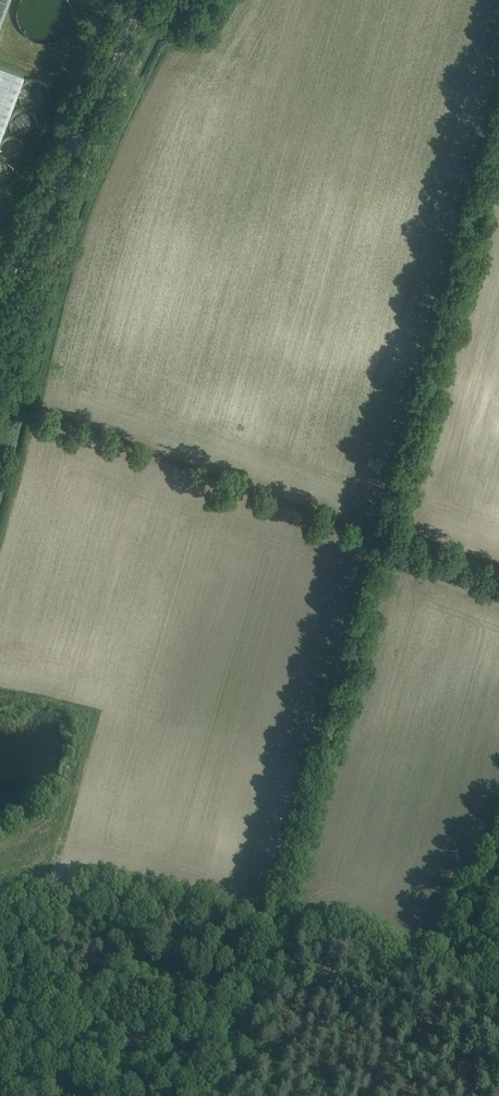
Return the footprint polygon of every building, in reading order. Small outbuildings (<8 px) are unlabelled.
[(10,0),(0,0),(0,27),(10,0)] [(23,74),(0,66),(0,135),(23,74)] [(36,79),(34,79),(31,79),(29,80),(26,81),(24,83),(22,85),(21,87),(20,89),(19,92),(19,94),(19,97),(20,100),(21,102),(22,104),(24,106),(26,108),(29,109),(31,109),(34,110),(36,109),(39,109),(41,108),(44,106),(46,104),(47,102),(48,100),(49,97),(49,94),(49,92),(48,89),(47,87),(46,85),(44,83),(41,81),(39,80),(36,79)] [(25,110),(23,110),(21,110),(18,111),(16,112),(14,113),(13,115),(11,117),(10,119),(10,121),(10,123),(10,126),(10,128),(11,130),(13,132),(14,133),(16,135),(18,136),(21,136),(23,137),(25,136),(27,136),(30,135),(31,133),(33,132),(34,130),(35,128),(36,126),(36,123),(36,121),(35,119),(34,117),(33,115),(31,113),(30,112),(27,111),(25,110)] [(12,136),(10,137),(8,137),(6,138),(4,139),(2,141),(1,143),(0,145),(0,153),(1,155),(2,157),(4,158),(6,160),(8,161),(10,161),(12,161),(14,161),(16,161),(18,160),(20,158),(21,157),(23,155),(24,153),(24,151),(24,149),(24,147),(24,145),(23,143),(21,141),(20,139),(18,138),(16,137),(14,137),(12,136)] [(2,161),(0,162),(0,184),(2,184),(4,184),(6,183),(8,183),(10,181),(11,180),(12,178),(13,177),(14,175),(14,173),(14,171),(13,169),(12,167),(11,165),(10,164),(8,163),(6,162),(4,161),(2,161)]
